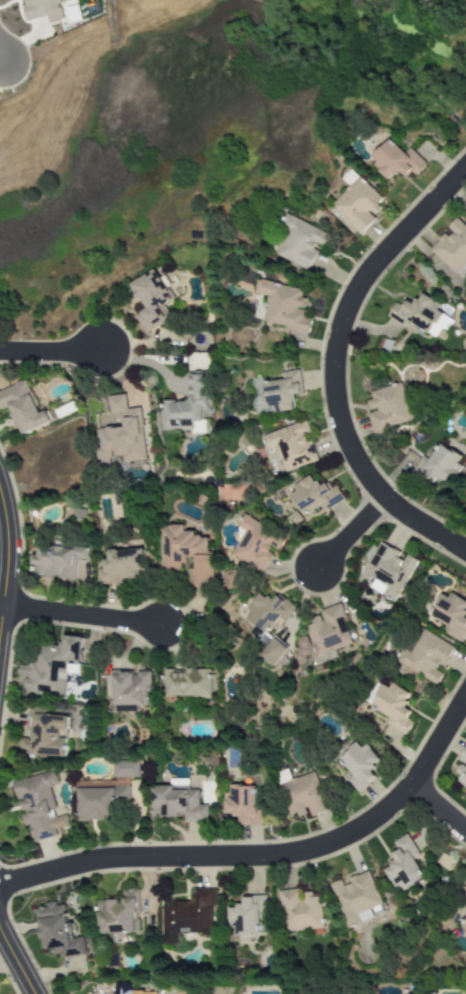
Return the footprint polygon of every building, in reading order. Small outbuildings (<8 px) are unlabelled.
[(48,23),(63,20),(60,3),(67,1),(67,0),(26,0),(27,5),(22,6),(26,21),(47,17),(48,23)] [(389,180),(399,171),(408,180),(425,163),(410,148),(403,154),(389,139),(369,159),(389,180)] [(331,206),(361,233),(382,210),(376,205),(382,199),(358,177),(331,206)] [(272,254),(307,270),(318,245),(322,247),(328,234),(288,216),(272,254)] [(462,280),(465,275),(465,227),(456,218),(445,231),(446,232),(429,251),(462,280)] [(144,333),(172,319),(164,305),(175,300),(163,277),(160,278),(156,270),(131,284),(145,310),(135,315),(144,333)] [(262,324),(309,333),(312,314),(301,311),(305,290),(257,280),(254,294),(268,296),(262,324)] [(387,317),(407,329),(411,324),(435,338),(441,328),(446,332),(453,321),(446,317),(451,310),(421,292),(412,307),(398,299),(387,317)] [(302,395),(300,371),(281,373),(281,378),(253,381),(256,407),(262,406),(263,413),(294,410),(293,395),(302,395)] [(188,376),(188,401),(161,401),(161,432),(206,432),(206,375),(188,376)] [(52,422),(47,410),(39,413),(26,380),(0,391),(0,411),(9,407),(20,435),(52,422)] [(370,392),(372,400),(367,401),(371,413),(368,414),(373,434),(412,423),(401,383),(370,392)] [(145,461),(142,408),(127,409),(126,395),(109,396),(110,414),(122,413),(123,428),(95,429),(97,469),(111,468),(110,456),(122,455),(122,462),(145,461)] [(260,435),(265,450),(275,447),(283,472),(317,461),(305,422),(260,435)] [(422,456),(415,467),(447,488),(461,466),(456,463),(460,457),(440,444),(429,460),(422,456)] [(292,486),(295,491),(290,495),(302,517),(322,506),(325,511),(344,500),(336,485),(331,488),(327,482),(318,487),(311,475),(292,486)] [(229,555),(260,574),(273,551),(276,553),(284,539),(243,514),(236,527),(243,531),(229,555)] [(161,570),(180,570),(180,564),(187,564),(186,558),(194,557),(194,569),(188,569),(188,586),(213,586),(212,552),(208,552),(207,537),(195,537),(195,532),(184,532),(184,526),(160,526),(161,570)] [(404,554),(379,542),(358,584),(395,602),(416,560),(404,554)] [(76,559),(86,560),(86,548),(38,546),(38,556),(32,556),(31,566),(35,567),(35,576),(75,578),(76,559)] [(97,585),(122,585),(122,580),(145,579),(144,550),(107,550),(108,559),(103,559),(103,569),(97,569),(97,585)] [(278,619),(284,624),(296,609),(278,594),(271,602),(259,592),(245,609),(250,613),(245,619),(264,635),(278,619)] [(460,642),(465,629),(465,613),(465,612),(465,609),(465,601),(451,593),(449,598),(441,594),(430,618),(447,626),(443,634),(460,642)] [(352,644),(340,605),(318,611),(320,619),(303,624),(307,635),(292,640),(299,665),(312,661),(314,665),(337,658),(334,650),(352,644)] [(437,684),(454,646),(422,631),(411,654),(400,648),(393,664),(437,684)] [(82,637),(64,637),(64,646),(31,645),(30,666),(18,665),(18,677),(24,677),(23,695),(64,696),(65,674),(81,674),(82,637)] [(273,667),(287,649),(272,638),(258,656),(273,667)] [(214,670),(185,669),(185,671),(164,670),(163,696),(213,697),(214,670)] [(113,713),(137,712),(137,706),(152,705),(151,672),(133,673),(133,671),(113,672),(113,713)] [(405,736),(412,722),(406,719),(410,712),(403,708),(410,695),(384,681),(370,707),(388,716),(384,724),(405,736)] [(68,717),(45,715),(46,707),(29,706),(27,738),(19,738),(18,754),(66,757),(68,717)] [(358,794),(376,779),(369,770),(379,762),(361,740),(338,759),(351,775),(346,780),(358,794)] [(458,761),(463,763),(454,780),(465,788),(465,747),(458,761)] [(113,778),(140,777),(139,760),(112,761),(113,778)] [(11,783),(16,802),(18,801),(24,827),(29,825),(33,842),(57,836),(56,831),(69,828),(65,815),(56,817),(49,787),(58,785),(54,771),(11,783)] [(279,784),(289,818),(308,813),(310,817),(327,812),(316,773),(279,784)] [(152,821),(161,821),(161,817),(184,817),(184,823),(209,823),(209,806),(199,806),(199,790),(189,790),(189,779),(170,779),(170,787),(151,787),(152,821)] [(263,825),(263,807),(256,807),(256,786),(230,786),(231,794),(224,794),(224,815),(239,815),(239,825),(263,825)] [(78,821),(107,821),(107,816),(119,816),(119,806),(130,806),(130,788),(77,788),(78,821)] [(394,843),(398,850),(391,855),(396,861),(383,870),(395,888),(400,885),(404,891),(425,877),(414,860),(421,856),(417,850),(424,846),(413,830),(394,843)] [(382,904),(369,871),(345,881),(344,879),(330,884),(346,929),(373,919),(369,909),(382,904)] [(162,944),(178,945),(178,934),(214,935),(215,889),(194,888),(194,902),(171,902),(171,906),(163,905),(162,944)] [(279,891),(283,933),(324,929),(320,897),(312,898),(312,893),(300,894),(300,889),(279,891)] [(139,890),(122,890),(122,900),(98,901),(99,934),(117,934),(117,938),(126,938),(126,934),(139,933),(139,890)] [(263,896),(242,897),(242,907),(228,907),(228,929),(234,929),(235,935),(264,935),(263,896)] [(87,954),(85,937),(74,939),(71,923),(67,923),(65,904),(37,908),(43,951),(53,950),(54,959),(87,954)] [(158,992),(131,992),(131,983),(114,983),(114,993),(158,993),(158,992)]
